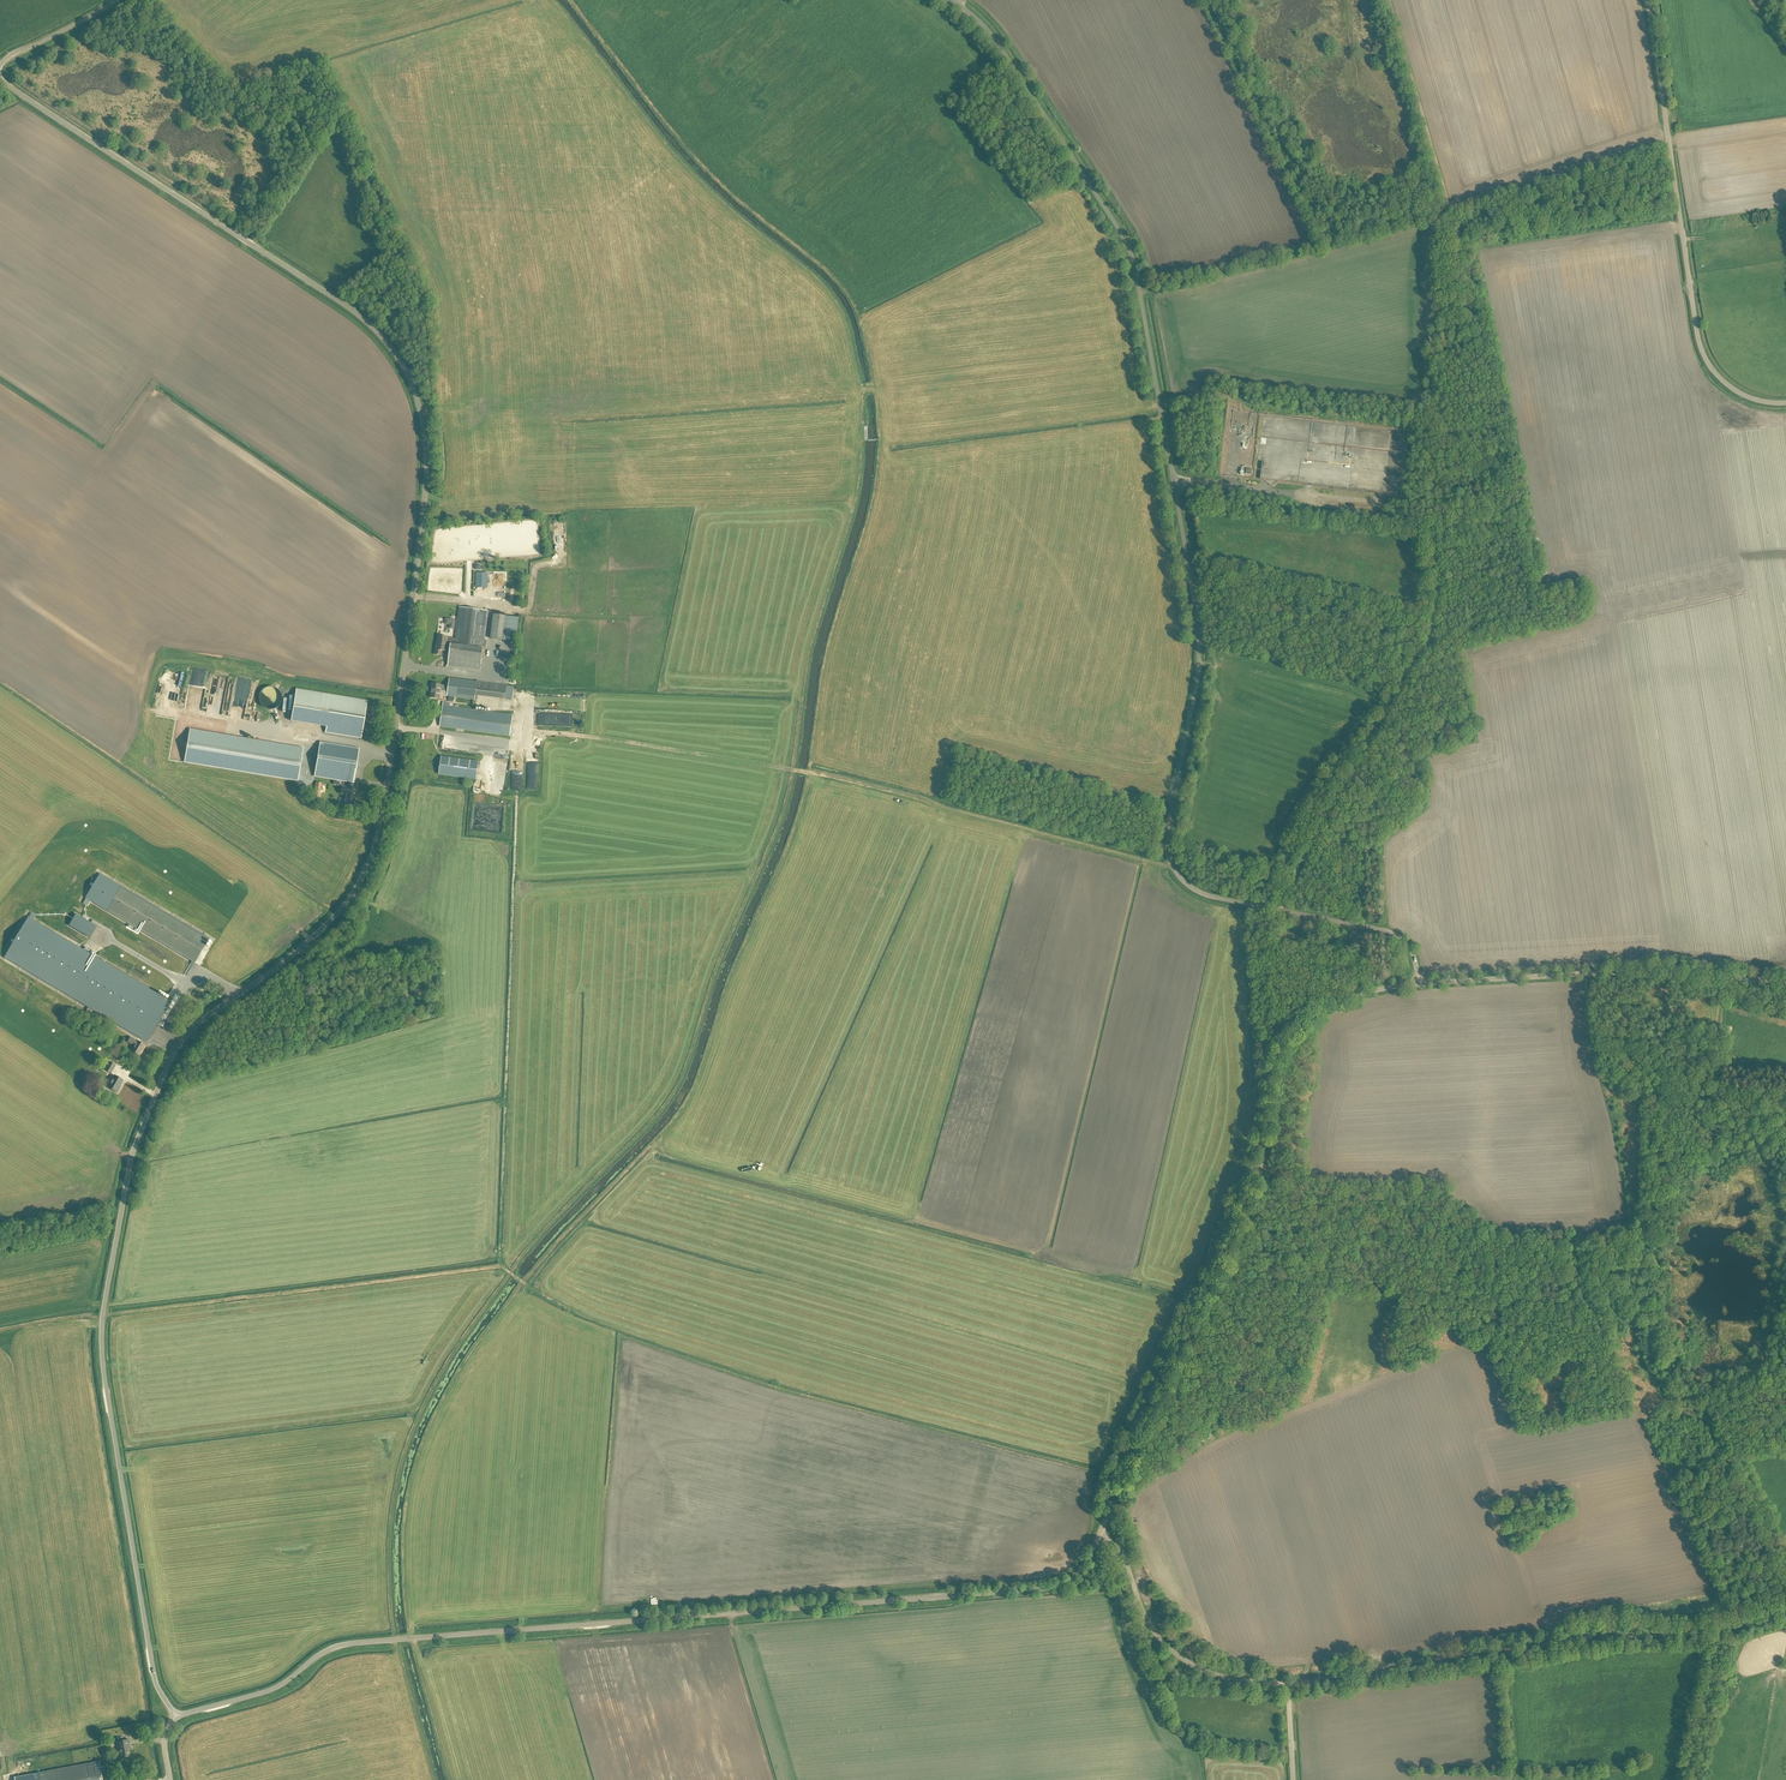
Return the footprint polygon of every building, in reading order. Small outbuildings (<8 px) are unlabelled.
[(565,556),(565,543),(556,543),(556,556),(565,556)] [(476,573),(476,587),(487,588),(488,574),(476,573)] [(482,649),(482,646),(486,647),(487,640),(483,640),(487,611),(460,607),(456,640),(448,639),(448,637),(439,636),(437,645),(436,645),(435,654),(441,655),(442,651),(446,651),(447,645),(451,645),(448,667),(481,671),(484,649),(482,649)] [(493,615),(490,639),(503,641),(507,616),(493,615)] [(193,701),(203,703),(209,670),(195,668),(191,692),(193,692),(192,694),(194,695),(193,698),(191,698),(191,700),(189,700),(188,706),(192,706),(193,701)] [(478,681),(478,682),(450,679),(449,687),(432,685),(430,698),(440,700),(441,691),(448,692),(447,697),(475,700),(476,696),(506,700),(508,685),(478,681)] [(240,680),(233,714),(245,717),(252,682),(240,680)] [(276,688),(272,686),(269,686),(265,687),(262,689),(260,692),(259,696),(259,699),(260,703),(262,706),(265,708),(268,709),(272,709),(275,708),(278,706),(280,703),(282,700),(282,696),(281,693),(279,690),(276,688)] [(367,701),(296,689),(291,722),(326,728),(325,733),(361,739),(367,701)] [(440,727),(489,733),(510,736),(513,716),(491,713),(443,707),(440,727)] [(190,730),(185,762),(297,780),(302,749),(190,730)] [(319,754),(315,776),(348,782),(347,787),(341,786),(340,794),(345,795),(345,799),(354,801),(356,789),(353,788),(359,750),(321,743),(319,754)] [(479,761),(441,756),(439,775),(476,780),(479,761)] [(503,790),(507,764),(496,763),(493,789),(503,790)] [(512,788),(523,788),(523,769),(512,769),(512,788)] [(528,789),(539,789),(539,776),(528,776),(528,789)] [(194,964),(208,940),(98,875),(84,899),(194,964)] [(89,938),(96,927),(75,914),(68,926),(89,938)] [(4,957),(147,1042),(170,1002),(28,917),(4,957)] [(146,1046),(130,1037),(127,1042),(134,1046),(131,1051),(140,1056),(146,1046)] [(116,1065),(109,1061),(104,1069),(111,1074),(116,1065)] [(120,1086),(123,1080),(114,1075),(107,1087),(117,1093),(121,1087),(120,1086)] [(121,1759),(129,1758),(128,1748),(129,1748),(127,1740),(117,1742),(118,1750),(120,1750),(121,1759)] [(39,1779),(102,1779),(98,1762),(38,1773),(39,1779)]
